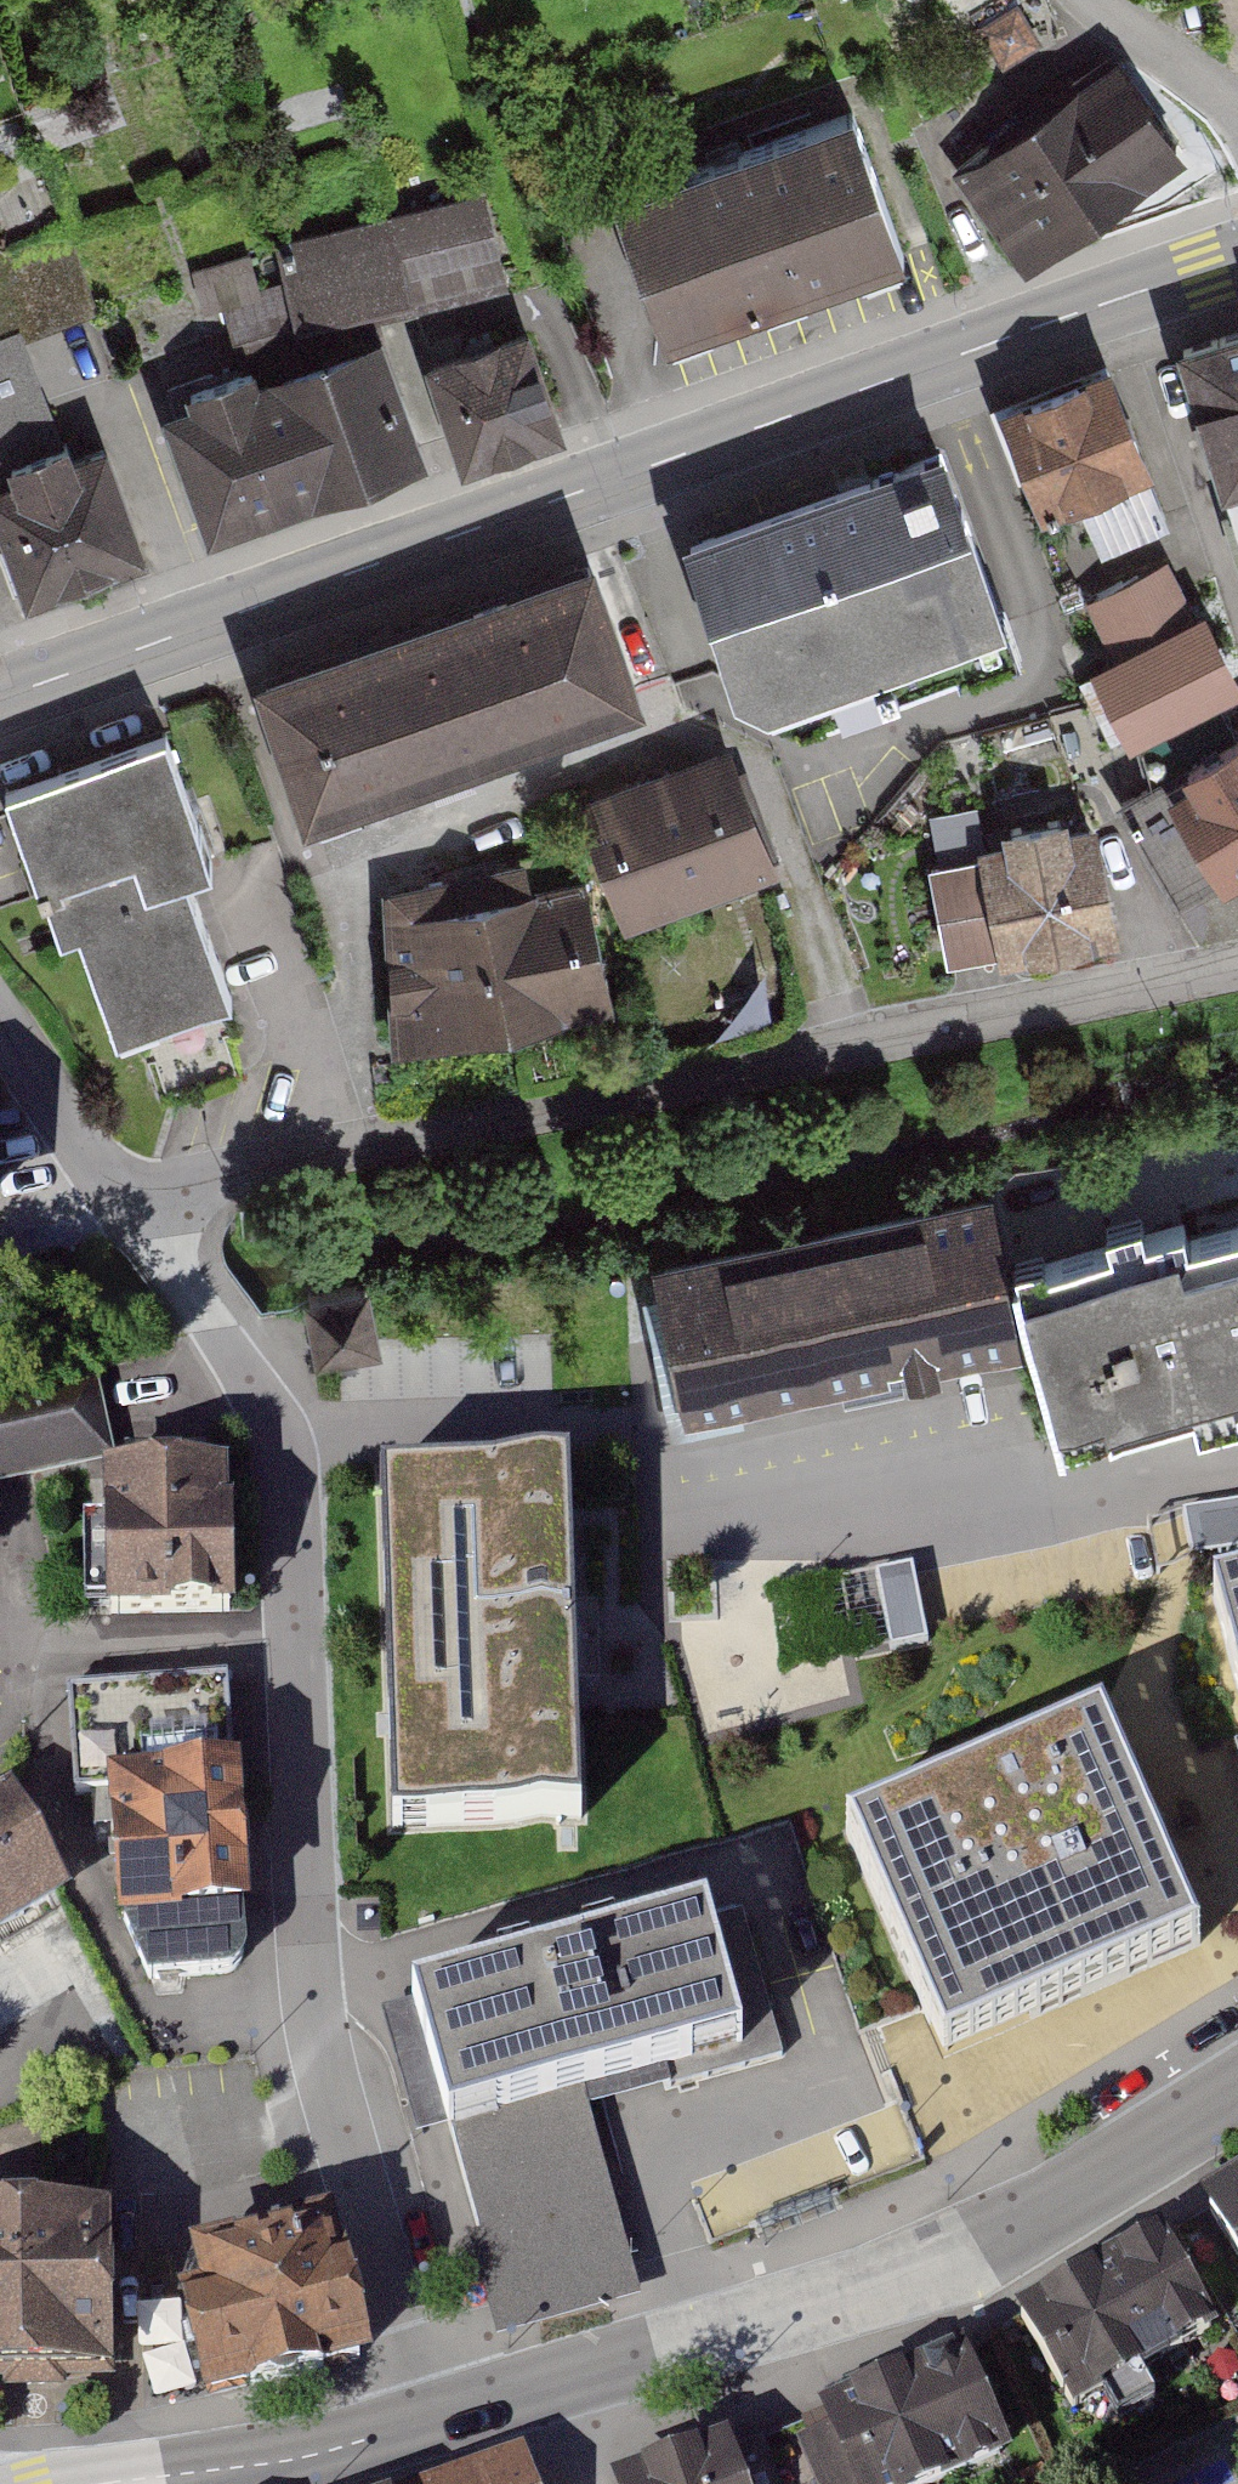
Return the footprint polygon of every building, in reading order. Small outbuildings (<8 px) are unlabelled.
[(1110,60),(954,173),(1022,267),(1179,154),(1110,60)] [(854,96),(613,183),(666,329),(907,242),(854,96)] [(302,263),(283,267),(286,286),(225,298),(230,329),(410,295),(401,246),(494,229),(488,196),(296,231),(302,263)] [(528,320),(423,357),(462,465),(567,427),(528,320)] [(188,394),(162,404),(208,528),(428,447),(381,322),(259,367),(255,356),(184,383),(188,394)] [(19,450),(11,426),(52,411),(22,325),(0,333),(0,456),(19,450)] [(1175,348),(1237,552),(1237,328),(1175,348)] [(1109,365),(996,404),(1032,507),(1075,492),(1091,538),(1161,514),(1109,365)] [(26,591),(150,548),(110,434),(75,446),(70,432),(19,450),(0,456),(0,518),(26,591)] [(945,434),(683,528),(735,671),(801,703),(956,647),(960,658),(1018,637),(945,434)] [(596,546),(425,608),(476,750),(647,689),(596,546)] [(1161,563),(1086,598),(1111,652),(1085,664),(1121,740),(1237,685),(1197,602),(1183,609),(1161,563)] [(304,812),(476,750),(425,608),(253,669),(304,812)] [(166,723),(6,781),(60,930),(79,924),(117,1029),(235,986),(189,859),(212,850),(166,723)] [(731,738),(576,797),(624,923),(780,864),(731,738)] [(1125,801),(1179,899),(1237,867),(1237,739),(1125,801)] [(977,871),(933,878),(946,959),(993,951),(995,962),(1024,957),(1025,963),(1089,953),(1087,938),(1113,934),(1097,829),(1067,834),(1064,818),(992,830),(994,844),(973,848),(977,871)] [(536,851),(386,886),(395,1047),(614,996),(585,872),(544,882),(536,851)] [(758,975),(715,985),(722,1013),(800,996),(778,892),(741,900),(758,975)] [(994,1190),(656,1259),(687,1408),(1025,1339),(994,1190)] [(1019,1270),(1061,1437),(1183,1406),(1188,1424),(1234,1413),(1229,1393),(1237,1391),(1237,1227),(1180,1241),(1177,1230),(1019,1270)] [(319,1349),(385,1335),(370,1266),(304,1280),(319,1349)] [(0,1392),(0,1484),(115,1460),(96,1372),(0,1392)] [(231,1464),(102,1468),(106,1616),(235,1612),(231,1464)] [(568,1479),(376,1487),(391,1831),(582,1822),(568,1479)] [(858,1645),(928,1634),(918,1568),(848,1579),(858,1645)] [(1219,1603),(1237,1672),(1237,1597),(1219,1603)] [(109,1775),(234,1767),(228,1679),(68,1689),(74,1795),(110,1793),(109,1775)] [(1103,1718),(846,1830),(943,2052),(1200,1940),(1103,1718)] [(234,1767),(109,1775),(110,1793),(118,1926),(123,1925),(138,1925),(182,1922),(182,1918),(238,1915),(245,1914),(250,1914),(241,1767),(234,1767)] [(71,1895),(11,1790),(0,1796),(0,1936),(71,1895)] [(706,1913),(412,1996),(448,2123),(582,2085),(743,2040),(706,1913)] [(138,1925),(123,1925),(149,1979),(231,1974),(240,1968),(246,1961),(248,1952),(245,1914),(238,1915),(182,1918),(182,1922),(138,1925)] [(490,2311),(509,2335),(643,2297),(582,2085),(448,2123),(480,2234),(468,2237),(490,2311)] [(1201,2204),(1237,2264),(1237,2181),(1201,2204)] [(0,2210),(0,2377),(115,2376),(113,2208),(0,2210)] [(200,2292),(179,2297),(204,2402),(374,2362),(348,2255),(342,2257),(332,2214),(189,2249),(200,2292)] [(1153,2244),(1013,2321),(1067,2418),(1206,2341),(1153,2244)] [(796,2441),(815,2483),(948,2483),(1012,2456),(964,2343),(818,2406),(828,2428),(796,2441)] [(612,2475),(615,2483),(778,2483),(761,2439),(731,2450),(726,2433),(612,2475)] [(520,2460),(451,2483),(529,2483),(520,2460)]
